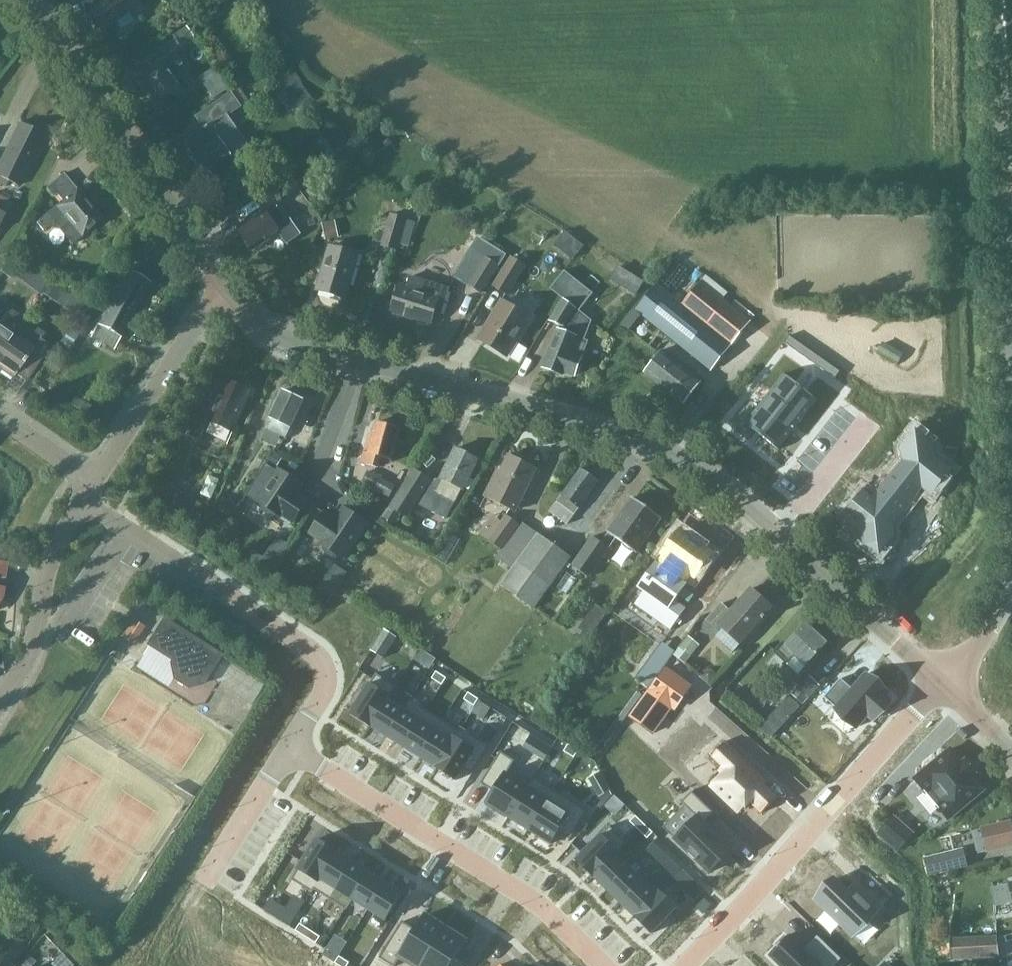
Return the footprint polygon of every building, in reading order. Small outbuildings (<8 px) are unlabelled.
[(89,10),(86,12),(96,28),(99,26),(100,28),(113,19),(119,27),(132,19),(122,4),(127,0),(82,0),(89,10)] [(180,47),(193,37),(185,26),(172,36),(180,47)] [(135,77),(163,116),(191,97),(174,73),(185,65),(176,51),(165,58),(164,57),(135,77)] [(214,99),(228,90),(215,69),(200,78),(214,99)] [(314,99),(297,74),(282,84),(300,109),(314,99)] [(237,136),(229,125),(232,123),(227,116),(239,107),(247,101),(238,88),(195,118),(202,128),(185,140),(192,151),(188,154),(203,176),(228,158),(221,147),(237,136)] [(5,187),(8,180),(18,185),(43,135),(18,122),(0,159),(0,184),(5,187)] [(77,187),(76,188),(64,173),(50,185),(46,188),(53,197),(57,194),(62,200),(56,206),(36,222),(42,230),(53,221),(72,244),(82,236),(103,218),(77,187)] [(264,206),(288,190),(278,175),(254,192),(264,206)] [(0,196),(0,222),(10,201),(0,196)] [(288,244),(301,235),(290,219),(285,223),(274,206),(239,230),(253,251),(280,232),(288,244)] [(406,217),(389,213),(380,245),(397,250),(406,217)] [(338,237),(335,220),(321,223),(325,240),(338,237)] [(359,255),(343,250),(331,246),(317,290),(345,299),(359,255)] [(500,265),(484,256),(466,284),(482,294),(500,265)] [(526,265),(510,256),(491,286),(507,296),(526,265)] [(149,283),(126,270),(91,336),(115,348),(149,283)] [(551,289),(563,299),(563,298),(574,307),(578,310),(591,294),(564,272),(551,289)] [(440,316),(448,289),(410,276),(407,287),(399,285),(390,312),(430,324),(433,314),(440,316)] [(745,317),(700,281),(681,304),(655,283),(635,310),(622,324),(631,331),(643,316),(668,336),(711,370),(731,344),(750,321),(749,320),(754,314),(749,311),(745,317)] [(574,376),(587,341),(576,337),(584,316),(574,307),(563,298),(550,321),(563,327),(562,331),(558,329),(543,367),(561,374),(562,371),(574,376)] [(507,358),(530,321),(501,303),(478,340),(507,358)] [(13,334),(24,318),(4,305),(0,310),(0,352),(13,334)] [(13,334),(0,352),(0,369),(12,377),(15,373),(24,380),(49,345),(40,339),(44,333),(24,318),(13,334)] [(789,336),(784,343),(792,349),(797,341),(789,336)] [(797,341),(792,349),(801,355),(806,347),(797,341)] [(806,347),(801,355),(809,361),(814,353),(806,347)] [(684,404),(701,382),(662,350),(644,372),(684,404)] [(814,353),(809,361),(818,367),(823,359),(814,353)] [(823,359),(818,367),(827,373),(832,365),(823,359)] [(832,365),(827,373),(835,378),(840,371),(832,365)] [(784,374),(771,390),(787,403),(800,387),(784,374)] [(232,435),(250,394),(223,383),(211,412),(198,407),(189,429),(202,435),(207,424),(232,435)] [(800,387),(787,403),(804,416),(817,400),(800,387)] [(771,390),(758,407),(774,420),(787,403),(771,390)] [(283,438),(300,402),(282,393),(265,430),(283,438)] [(787,403),(774,420),(791,433),(804,416),(787,403)] [(758,407),(745,424),(762,437),(774,420),(758,407)] [(774,420),(762,437),(778,450),(791,433),(774,420)] [(390,460),(398,430),(374,424),(370,442),(366,441),(360,464),(377,469),(380,458),(390,460)] [(902,464),(886,484),(910,503),(921,489),(932,497),(951,473),(933,459),(932,446),(914,433),(901,450),(902,464)] [(446,519),(455,502),(461,489),(464,491),(479,460),(455,448),(441,478),(430,480),(413,470),(384,517),(395,524),(401,514),(408,518),(416,504),(446,519)] [(515,512),(536,470),(510,458),(499,480),(495,478),(485,498),(515,512)] [(264,466),(244,496),(255,503),(254,505),(258,511),(260,514),(267,519),(271,520),(275,518),(279,521),(280,519),(291,526),(306,504),(294,497),(300,488),(276,472),(275,473),(264,466)] [(567,526),(598,483),(581,470),(549,513),(567,526)] [(389,499),(395,487),(367,473),(361,485),(389,499)] [(220,479),(208,474),(200,494),(211,499),(220,479)] [(865,490),(846,514),(864,528),(865,541),(882,555),(896,538),(894,524),(910,503),(886,484),(875,498),(865,490)] [(237,505),(222,496),(216,508),(231,517),(237,505)] [(632,497),(607,532),(608,533),(601,543),(593,536),(572,566),(588,577),(616,538),(636,553),(661,518),(632,497)] [(385,506),(374,500),(364,515),(375,522),(385,506)] [(343,563),(367,526),(342,510),(334,523),(323,515),(308,537),(320,545),(318,546),(322,549),(322,553),(324,556),(331,561),(335,562),(343,563)] [(502,550),(519,527),(517,526),(505,517),(489,540),(501,549),(502,550)] [(520,522),(517,526),(519,527),(502,550),(501,549),(495,558),(513,571),(501,587),(532,610),(569,558),(520,522)] [(643,592),(634,604),(654,619),(669,629),(670,630),(686,608),(676,601),(688,583),(693,577),(694,578),(711,554),(696,543),(695,544),(677,532),(637,588),(643,592)] [(253,550),(245,562),(267,576),(275,565),(253,550)] [(721,603),(706,620),(720,632),(722,629),(733,639),(739,644),(771,607),(750,588),(730,611),(721,603)] [(596,608),(579,631),(584,634),(579,640),(586,645),(606,615),(596,608)] [(145,626),(132,618),(120,636),(133,644),(145,626)] [(163,620),(149,643),(174,659),(171,662),(174,677),(187,685),(202,681),(218,654),(163,620)] [(784,642),(774,653),(784,662),(782,665),(797,679),(809,667),(806,664),(826,642),(806,623),(787,645),(784,642)] [(396,638),(384,630),(371,651),(383,658),(396,638)] [(687,635),(672,654),(684,663),(699,644),(687,635)] [(418,651),(413,659),(423,666),(428,658),(418,651)] [(650,659),(635,679),(648,688),(663,668),(650,659)] [(666,668),(630,717),(652,733),(671,706),(674,709),(690,686),(666,668)] [(436,671),(431,678),(442,685),(446,678),(436,671)] [(356,705),(350,714),(371,727),(372,727),(388,700),(397,687),(376,674),(364,692),(359,689),(351,702),(356,705)] [(803,705),(817,689),(820,685),(808,674),(791,694),(803,705)] [(840,678),(824,697),(835,707),(835,708),(857,727),(867,716),(872,720),(890,700),(885,695),(887,693),(865,674),(852,689),(840,678)] [(468,692),(464,699),(474,706),(479,699),(468,692)] [(789,697),(762,726),(774,737),(801,708),(789,697)] [(403,709),(386,736),(403,747),(426,710),(409,699),(403,709)] [(388,700),(372,727),(386,736),(403,709),(388,700)] [(482,719),(488,709),(478,702),(472,712),(482,719)] [(426,710),(403,747),(419,757),(442,720),(426,710)] [(442,720),(419,757),(434,767),(457,730),(442,720)] [(434,767),(455,780),(463,769),(472,774),(490,746),(460,727),(457,730),(434,767)] [(738,811),(748,801),(761,813),(777,797),(755,775),(758,773),(725,741),(711,756),(724,769),(720,773),(723,775),(712,786),(738,811)] [(568,744),(563,751),(574,758),(578,751),(568,744)] [(950,749),(914,779),(925,793),(932,788),(943,802),(937,807),(948,819),(956,813),(984,790),(972,776),(975,773),(964,760),(961,763),(956,757),(950,749)] [(500,752),(480,783),(493,792),(486,803),(508,817),(533,777),(533,776),(526,787),(506,774),(514,761),(500,752)] [(533,777),(508,817),(528,830),(554,790),(533,777)] [(554,790),(528,830),(550,844),(558,832),(569,840),(587,811),(554,790)] [(697,818),(676,840),(710,873),(732,850),(705,824),(715,814),(692,792),(681,803),(697,818)] [(635,816),(630,822),(647,838),(653,833),(635,816)] [(1011,846),(1011,830),(1010,821),(974,830),(980,854),(1011,846)] [(609,826),(576,860),(593,877),(626,843),(609,826)] [(889,826),(879,837),(898,853),(908,842),(889,826)] [(316,839),(291,879),(311,892),(337,852),(316,839)] [(626,843),(593,877),(594,878),(607,890),(629,867),(616,854),(627,843),(626,843)] [(963,848),(956,850),(923,858),(928,876),(967,867),(963,848)] [(337,852),(311,892),(312,893),(314,890),(329,899),(353,862),(337,853),(338,853),(337,852)] [(353,862),(329,899),(346,910),(369,873),(353,862)] [(629,867),(607,890),(621,904),(643,881),(629,867)] [(369,873),(346,910),(353,900),(368,910),(385,883),(369,873)] [(938,888),(952,885),(950,874),(935,878),(938,888)] [(877,912),(852,887),(847,892),(834,879),(814,899),(853,937),(877,912)] [(643,881),(621,904),(634,916),(633,916),(634,917),(659,891),(658,890),(656,893),(643,881)] [(695,882),(687,891),(696,899),(704,890),(695,882)] [(385,883),(368,910),(385,920),(402,893),(385,883)] [(990,888),(994,903),(1011,899),(1011,902),(1011,883),(990,888)] [(659,891),(634,917),(651,934),(676,908),(659,891)] [(379,958),(392,965),(395,965),(401,957),(415,965),(421,965),(445,928),(424,916),(415,930),(402,922),(379,958)] [(300,924),(295,930),(316,944),(320,937),(300,924)] [(421,965),(468,965),(470,964),(456,956),(465,941),(445,928),(421,965)] [(766,954),(779,965),(829,965),(838,956),(814,934),(801,948),(785,933),(783,936),(781,934),(773,942),(775,944),(766,954)] [(997,935),(949,938),(951,960),(982,958),(983,965),(999,965),(997,935)] [(4,956),(5,955),(0,951),(0,965),(16,965),(4,956)] [(27,954),(19,964),(21,965),(30,965),(35,961),(27,954)] [(335,963),(339,965),(347,965),(349,963),(339,956),(335,963)]
